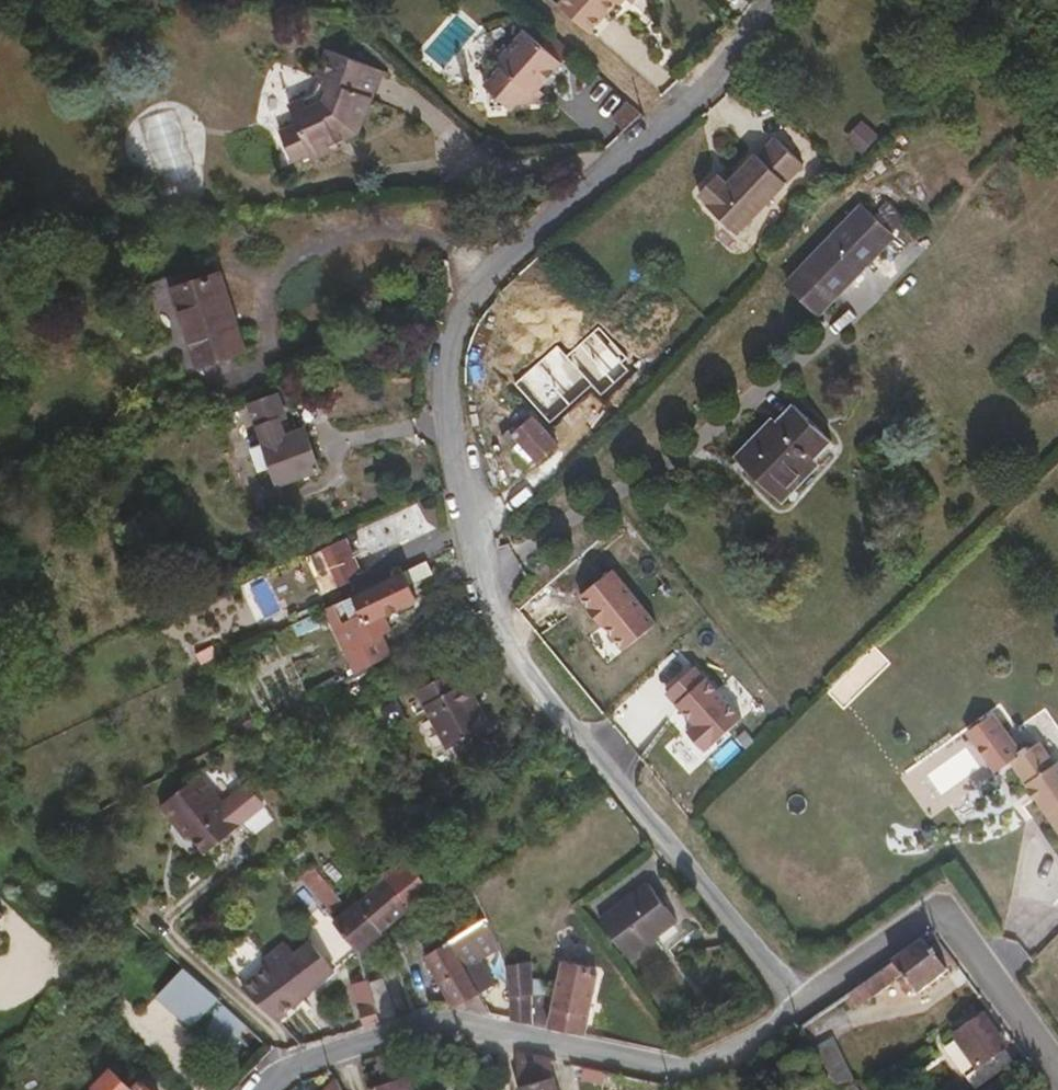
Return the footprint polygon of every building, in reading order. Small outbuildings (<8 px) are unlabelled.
[(565,9),(596,36),(626,1),(637,10),(646,0),(572,0),(565,9)] [(542,100),(569,68),(531,36),(506,64),(506,71),(491,89),(497,95),(498,111),(516,110),(522,116),(529,109),(550,108),(542,100)] [(366,142),(391,79),(333,56),(322,85),(327,88),(323,99),(298,111),(304,128),(289,135),(302,167),(318,161),(320,166),(348,155),(347,150),(366,142)] [(628,100),(610,117),(624,130),(641,113),(628,100)] [(864,153),(880,135),(862,119),(846,136),(864,153)] [(739,233),(805,165),(777,138),(760,156),(758,154),(729,184),(719,173),(701,193),(711,203),(709,205),(739,233)] [(171,197),(199,191),(197,181),(169,187),(171,197)] [(820,311),(894,234),(863,204),(787,282),(820,311)] [(284,358),(259,281),(212,296),(237,373),(284,358)] [(539,462),(574,428),(534,384),(516,400),(530,416),(525,421),(521,418),(502,436),(513,449),(520,441),(539,462)] [(319,471),(306,430),(290,435),(286,436),(282,420),(287,418),(280,396),(250,406),(264,444),(273,467),(279,486),(319,471)] [(778,497),(833,440),(795,403),(778,421),(772,415),(735,455),(778,497)] [(273,467),(264,444),(250,449),(259,472),(273,467)] [(360,574),(343,536),(320,547),(337,584),(360,574)] [(394,629),(386,614),(415,599),(409,584),(432,573),(427,562),(325,609),(356,674),(393,654),(384,634),(394,629)] [(653,621),(609,568),(577,594),(621,647),(653,621)] [(321,625),(317,614),(292,626),(297,637),(321,625)] [(875,650),(829,690),(840,703),(886,663),(875,650)] [(734,713),(693,668),(660,698),(702,742),(734,713)] [(495,727),(470,686),(466,686),(458,672),(420,694),(455,751),(495,727)] [(1055,760),(1052,763),(1034,739),(1027,746),(1024,743),(1016,749),(1003,731),(998,735),(983,716),(967,728),(966,735),(993,770),(1007,760),(1028,789),(1026,792),(1032,800),(1036,798),(1057,829),(1057,764),(1055,760)] [(240,822),(200,773),(162,803),(179,824),(183,821),(206,849),(240,822)] [(409,904),(428,888),(408,864),(388,882),(381,882),(360,900),(384,929),(409,908),(409,904)] [(344,901),(313,865),(301,875),(331,911),(344,901)] [(630,957),(679,920),(649,882),(601,917),(630,957)] [(384,929),(360,900),(336,923),(359,950),(384,929)] [(470,965),(501,947),(491,925),(488,916),(486,917),(484,920),(447,941),(478,996),(493,987),(485,973),(478,977),(470,965)] [(478,996),(447,941),(425,955),(427,958),(424,961),(447,999),(451,999),(455,1007),(459,1007),(463,1003),(468,1010),(488,1013),(478,996)] [(918,992),(944,972),(922,941),(892,962),(847,993),(857,1006),(896,978),(902,986),(903,990),(905,992),(907,992),(910,989),(912,989),(915,994),(918,992)] [(277,1021),(334,971),(311,944),(295,957),(285,945),(263,964),(267,968),(244,989),(277,1021)] [(544,995),(544,979),(531,979),(531,960),(508,964),(507,965),(516,991),(514,1019),(536,1023),(535,995),(544,995)] [(583,1035),(596,975),(589,973),(590,966),(562,961),(549,1026),(583,1035)] [(248,1026),(213,992),(186,968),(159,996),(194,1028),(199,1022),(227,1049),(248,1026)] [(381,1023),(370,984),(368,979),(353,983),(366,1028),(381,1023)] [(397,1018),(385,980),(370,984),(381,1023),(397,1018)] [(1007,1047),(984,1017),(954,1038),(978,1070),(1007,1047)] [(816,1046),(838,1089),(850,1089),(858,1086),(834,1037),(816,1046)] [(405,1077),(399,1052),(398,1051),(377,1058),(385,1084),(405,1077)] [(546,1078),(550,1061),(523,1055),(516,1061),(517,1076),(520,1086),(546,1078)] [(623,1077),(584,1068),(582,1079),(602,1083),(601,1089),(621,1089),(623,1077)] [(113,1071),(94,1089),(131,1089),(113,1071)] [(409,1078),(408,1076),(405,1077),(385,1084),(370,1089),(412,1089),(409,1078)] [(546,1078),(520,1086),(520,1089),(550,1089),(546,1078)] [(344,1089),(338,1082),(329,1089),(344,1089)]
